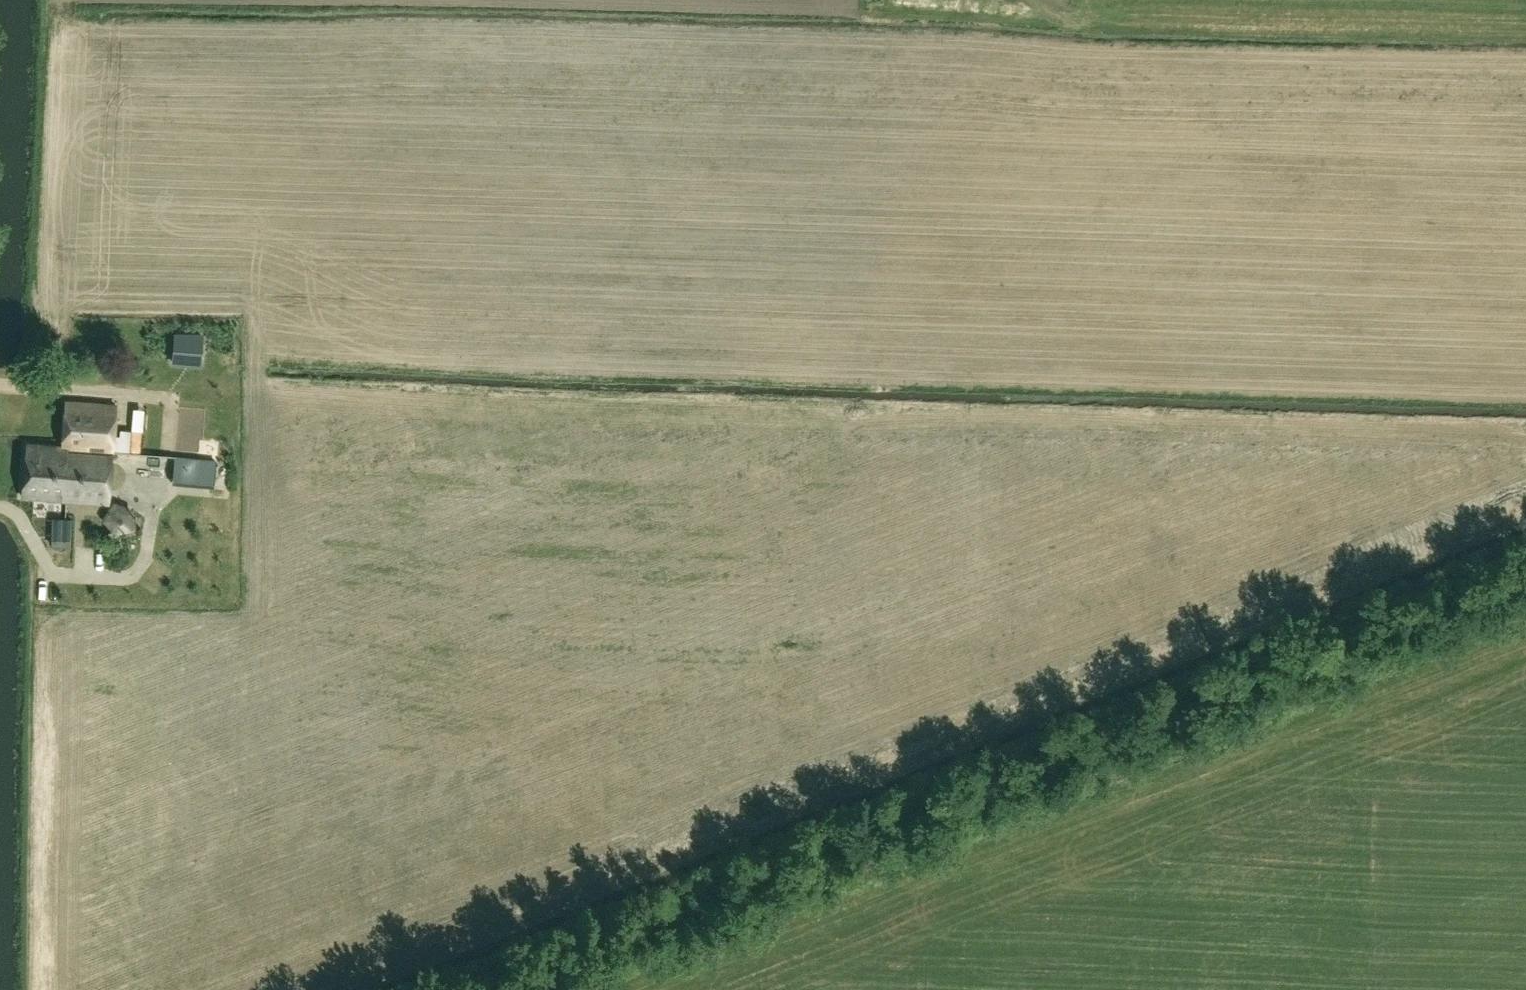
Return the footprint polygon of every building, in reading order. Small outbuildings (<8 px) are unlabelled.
[(201,337),(176,336),(175,354),(200,355),(201,337)] [(107,503),(115,406),(65,402),(62,446),(26,444),(23,497),(107,503)] [(179,411),(176,446),(199,448),(202,413),(179,411)] [(132,508),(115,501),(102,519),(114,534),(135,528),(132,508)]
